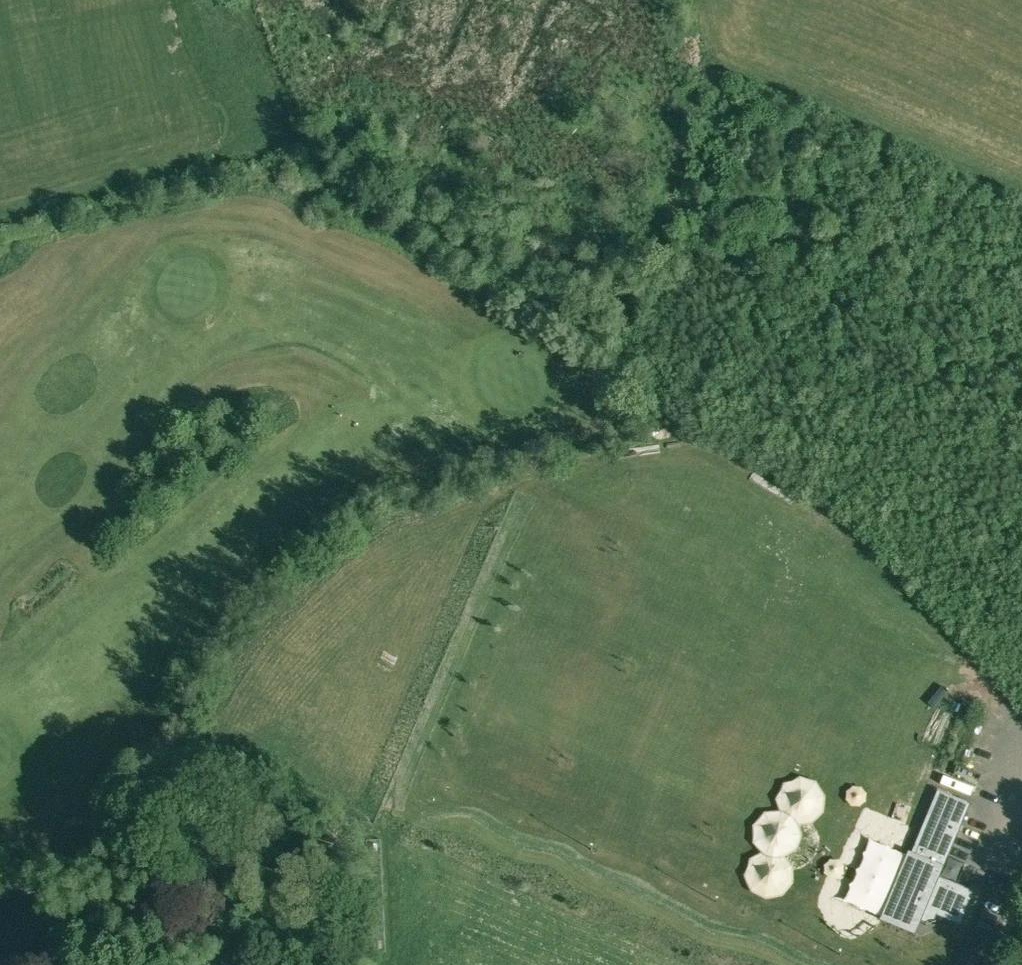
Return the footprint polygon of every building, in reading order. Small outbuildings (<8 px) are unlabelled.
[(979,792),(945,778),(941,790),(974,804),(979,792)] [(935,913),(958,923),(972,891),(938,877),(968,804),(940,792),(914,854),(908,852),(880,919),(914,933),(920,919),(924,921),(932,918),(935,913)]
